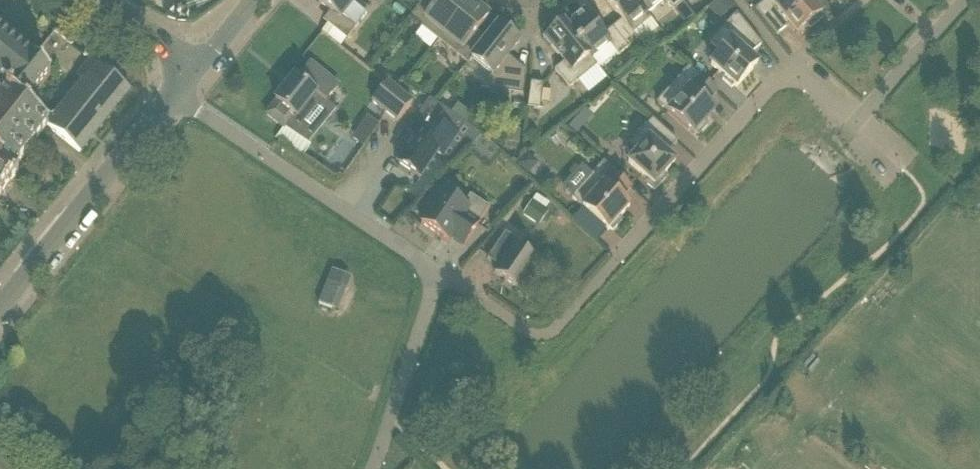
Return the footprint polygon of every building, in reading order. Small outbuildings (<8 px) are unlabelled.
[(343,37),(347,40),(367,15),(355,5),(359,0),(321,0),(319,3),(335,16),(328,25),(343,37)] [(410,18),(420,25),(420,26),(439,41),(444,35),(470,2),(467,0),(441,0),(435,7),(426,0),(425,0),(410,18)] [(647,15),(648,15),(635,0),(605,0),(622,21),(613,28),(629,48),(638,40),(633,34),(651,20),(647,15)] [(681,0),(635,0),(648,15),(666,0),(674,11),(683,4),(681,0)] [(798,35),(808,26),(810,29),(824,18),(809,0),(769,0),(756,10),(777,36),(789,26),(797,35),(798,35)] [(444,35),(439,41),(457,56),(468,64),(471,60),(483,45),(473,38),(477,33),(489,17),(470,2),(444,35)] [(567,27),(566,28),(592,60),(593,60),(598,66),(600,69),(618,54),(619,56),(629,48),(613,28),(603,36),(584,13),(581,15),(579,14),(571,21),(572,22),(567,27)] [(758,65),(754,62),(748,56),(761,46),(736,14),(709,44),(720,54),(710,65),(724,78),(722,80),(732,89),(734,86),(737,88),(758,65)] [(570,89),(598,66),(593,60),(592,60),(566,28),(567,27),(564,24),(552,34),(551,32),(542,39),(549,47),(551,46),(564,63),(555,71),(570,89)] [(483,45),(471,60),(491,76),(490,91),(523,95),(526,71),(513,70),(504,62),(520,42),(499,25),(486,41),(483,45)] [(31,60),(0,36),(0,92),(5,96),(0,102),(0,117),(11,126),(24,108),(50,76),(31,60)] [(130,91),(118,81),(91,59),(78,76),(85,81),(54,119),(47,113),(41,121),(40,122),(48,128),(80,154),(130,91)] [(325,102),(328,98),(337,86),(311,64),(301,76),(298,79),(295,77),(276,101),(277,103),(267,115),(285,130),(295,117),(297,119),(298,117),(301,120),(319,97),(325,102)] [(715,113),(714,112),(706,105),(717,93),(690,68),(658,104),(694,136),(696,134),(699,136),(707,127),(705,124),(715,113)] [(389,81),(371,103),(396,123),(414,101),(389,81)] [(531,82),(528,108),(540,110),(544,84),(543,84),(543,85),(532,83),(531,82)] [(442,92),(434,86),(426,96),(433,102),(442,92)] [(416,139),(398,165),(420,180),(437,155),(443,158),(458,136),(465,126),(466,125),(430,100),(414,123),(427,132),(420,142),(416,139)] [(336,110),(325,102),(318,111),(329,119),(336,110)] [(2,195),(3,196),(12,185),(10,185),(18,175),(13,171),(48,128),(40,122),(41,121),(24,108),(11,126),(0,117),(0,197),(2,195)] [(580,115),(568,128),(577,135),(588,123),(580,115)] [(366,116),(354,138),(366,146),(379,123),(366,116)] [(664,176),(676,163),(667,155),(677,143),(652,121),(631,145),(639,152),(628,163),(650,183),(647,185),(654,192),(666,179),(664,176)] [(510,130),(508,144),(519,145),(521,132),(510,130)] [(630,208),(626,205),(621,200),(631,188),(604,163),(572,199),(608,231),(610,229),(613,232),(622,222),(619,219),(630,208)] [(432,209),(422,225),(448,242),(450,239),(463,248),(489,209),(470,196),(463,207),(438,190),(428,206),(432,209)] [(533,201),(522,216),(535,225),(545,210),(533,201)] [(506,233),(488,259),(499,267),(495,274),(521,291),(540,262),(515,246),(518,241),(506,233)] [(338,310),(351,277),(331,269),(318,302),(338,310)]
